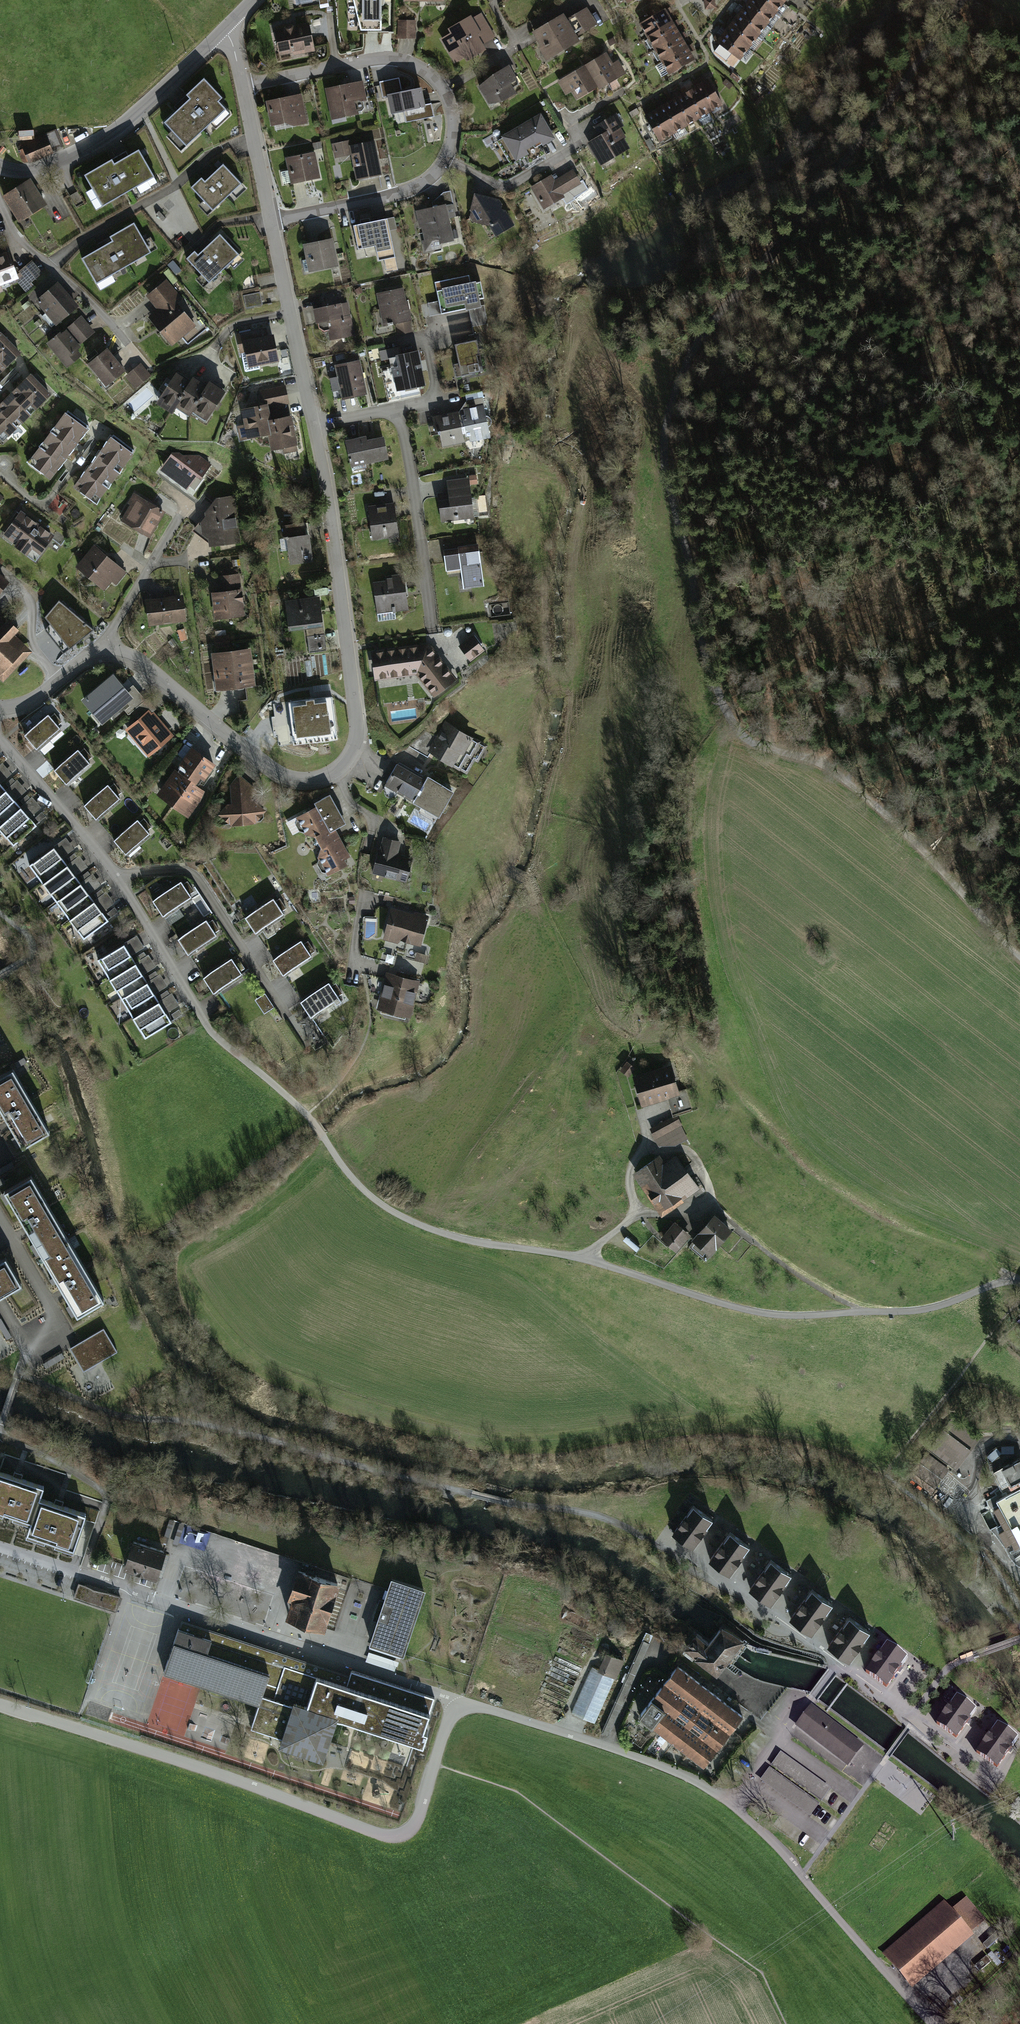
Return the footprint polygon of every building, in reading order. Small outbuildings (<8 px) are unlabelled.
[(363,31),(385,31),(385,0),(355,0),(363,31)] [(705,10),(716,8),(715,0),(704,0),(705,10)] [(744,6),(758,15),(771,26),(780,14),(767,4),(762,0),(749,0),(744,6)] [(767,3),(780,14),(789,1),(788,0),(763,0),(767,3)] [(745,6),(735,18),(748,28),(762,38),(771,26),(758,16),(745,6)] [(587,7),(573,15),(583,32),(597,24),(587,7)] [(665,9),(638,25),(646,37),(673,22),(665,9)] [(563,13),(531,32),(547,59),(579,40),(563,13)] [(453,36),(443,41),(459,70),(488,54),(481,42),(485,40),(473,18),(450,31),(453,36)] [(735,18),(726,30),(739,40),(753,50),(762,38),(749,28),(735,18)] [(673,22),(646,37),(653,50),(680,34),(673,22)] [(417,23),(399,23),(399,40),(417,40),(417,23)] [(309,24),(276,32),(282,60),(315,53),(309,24)] [(726,30),(716,42),(743,62),(752,50),(739,40),(726,30)] [(680,34),(653,50),(660,62),(687,47),(680,34)] [(687,47),(661,62),(668,75),(695,60),(687,47)] [(607,55),(587,68),(601,92),(625,78),(618,65),(614,67),(607,55)] [(511,69),(478,89),(491,109),(516,94),(513,89),(521,85),(511,69)] [(585,70),(560,85),(567,97),(573,94),(578,103),(597,92),(585,70)] [(399,77),(379,81),(383,97),(387,96),(391,113),(403,110),(406,122),(434,115),(431,103),(425,104),(421,85),(401,90),(399,77)] [(223,99),(204,79),(188,94),(192,99),(167,123),(188,144),(226,109),(219,102),(223,99)] [(707,81),(695,88),(709,114),(722,107),(707,81)] [(363,84),(328,90),(334,122),(360,117),(358,104),(367,103),(363,84)] [(694,88),(682,95),(697,121),(709,115),(694,88)] [(682,95),(670,101),(684,128),(697,121),(682,95)] [(303,98),(267,105),(272,128),(286,125),(294,130),(309,127),(303,98)] [(669,102),(657,109),(672,136),(684,129),(669,102)] [(657,109),(645,116),(660,143),(672,136),(657,109)] [(600,139),(590,145),(603,167),(630,150),(622,137),(630,133),(620,115),(595,130),(600,139)] [(541,121),(517,135),(526,151),(550,137),(541,121)] [(167,138),(181,152),(185,149),(171,134),(167,138)] [(46,139),(24,148),(31,164),(53,154),(46,139)] [(351,143),(334,146),(337,161),(352,158),(357,184),(385,178),(378,143),(352,148),(351,143)] [(113,161),(87,176),(104,205),(154,177),(139,152),(116,165),(113,161)] [(317,155),(287,160),(292,187),(322,181),(317,155)] [(207,182),(202,177),(193,187),(214,208),(240,183),(224,166),(207,182)] [(556,175),(531,189),(545,214),(568,201),(565,197),(584,186),(575,172),(559,181),(556,175)] [(31,182),(4,198),(20,224),(47,208),(31,182)] [(501,201),(476,196),(471,219),(476,230),(489,230),(495,240),(516,228),(501,201)] [(448,209),(418,214),(425,251),(456,245),(448,209)] [(392,220),(364,225),(370,263),(390,260),(392,273),(405,271),(402,254),(398,255),(392,220)] [(113,242),(84,258),(98,282),(151,252),(134,223),(111,237),(113,242)] [(200,255),(196,251),(188,258),(210,281),(238,253),(220,235),(200,255)] [(335,241),(305,247),(310,274),(340,268),(335,241)] [(7,296),(4,289),(21,283),(10,253),(0,257),(0,298),(7,296)] [(33,264),(20,275),(31,287),(43,276),(33,264)] [(197,279),(205,289),(209,285),(201,276),(197,279)] [(442,296),(439,297),(444,320),(471,314),(463,279),(439,284),(442,296)] [(158,312),(148,320),(173,348),(196,328),(179,309),(185,305),(167,284),(148,300),(158,312)] [(58,287),(36,306),(58,330),(79,311),(58,287)] [(404,291),(378,296),(384,328),(413,323),(409,304),(406,305),(404,291)] [(244,295),(246,308),(263,305),(260,292),(244,295)] [(344,308),(314,313),(316,325),(331,322),(334,341),(355,337),(351,313),(346,314),(344,308)] [(83,320),(69,332),(82,347),(96,335),(83,320)] [(269,331),(237,336),(240,359),(248,357),(250,369),(280,364),(276,338),(270,339),(269,331)] [(66,334),(50,347),(69,370),(82,359),(78,354),(81,352),(66,334)] [(19,358),(0,339),(0,376),(19,358)] [(459,367),(454,368),(457,380),(485,374),(479,343),(455,348),(459,367)] [(401,350),(377,356),(380,368),(394,365),(393,362),(403,360),(401,350)] [(126,375),(109,352),(88,368),(106,391),(126,375)] [(403,360),(393,362),(394,365),(398,388),(424,383),(418,357),(403,360)] [(362,364),(338,368),(344,402),(368,397),(362,364)] [(143,367),(126,380),(136,393),(153,380),(143,367)] [(0,409),(0,437),(5,442),(52,397),(33,377),(0,409)] [(188,385),(174,378),(157,408),(174,418),(177,412),(191,419),(193,415),(209,424),(225,394),(210,385),(207,390),(190,381),(188,385)] [(286,389),(269,392),(273,412),(290,409),(286,389)] [(246,427),(241,429),(244,443),(269,438),(272,453),(299,449),(295,419),(272,424),(267,407),(243,412),(246,427)] [(468,415),(464,415),(468,439),(472,438),(473,444),(493,441),(487,407),(468,411),(468,415)] [(68,415),(30,463),(52,480),(90,433),(68,415)] [(459,415),(434,419),(437,434),(441,433),(444,449),(465,445),(459,415)] [(113,440),(76,490),(99,506),(136,456),(113,440)] [(368,440),(347,444),(350,459),(354,458),(356,468),(389,461),(385,441),(369,444),(368,440)] [(174,456),(161,473),(189,494),(211,466),(200,459),(187,459),(180,455),(174,456)] [(451,497),(440,498),(443,526),(477,522),(472,481),(449,483),(451,497)] [(153,504),(163,510),(169,500),(159,493),(153,504)] [(167,515),(136,498),(121,524),(152,541),(167,515)] [(241,545),(235,499),(216,500),(205,515),(207,521),(203,524),(203,538),(211,549),(241,545)] [(396,505),(368,509),(372,544),(401,540),(396,505)] [(55,536),(21,512),(3,537),(37,562),(55,536)] [(310,526),(287,529),(291,566),(314,564),(310,526)] [(127,575),(94,549),(78,570),(105,592),(112,584),(117,588),(127,575)] [(481,555),(447,559),(449,576),(462,575),(464,591),(485,588),(481,555)] [(10,585),(0,577),(0,596),(10,585)] [(222,595),(213,596),(216,622),(245,618),(240,577),(220,579),(222,595)] [(388,583),(376,585),(379,616),(412,612),(408,578),(388,580),(388,583)] [(184,598),(148,602),(151,628),(187,624),(184,598)] [(60,600),(46,617),(50,624),(45,629),(63,653),(93,629),(60,600)] [(321,601),(286,605),(290,634),(324,630),(321,601)] [(0,623),(0,680),(6,686),(35,655),(17,638),(21,633),(10,622),(5,627),(0,623)] [(230,638),(217,640),(219,650),(232,649),(230,638)] [(475,639),(461,650),(472,664),(486,653),(475,639)] [(431,646),(373,654),(377,684),(419,678),(438,702),(461,684),(431,646)] [(252,652),(214,657),(218,693),(256,688),(252,652)] [(113,679),(89,699),(109,723),(133,703),(113,679)] [(322,693),(282,706),(292,734),(304,730),(309,745),(336,736),(322,693)] [(152,712),(127,733),(150,760),(175,738),(152,712)] [(38,752),(61,732),(49,719),(26,739),(38,752)] [(487,746),(446,725),(431,755),(468,774),(475,760),(479,762),(487,746)] [(218,768),(191,750),(160,797),(192,819),(208,794),(203,791),(218,768)] [(68,787),(91,767),(79,753),(56,773),(68,787)] [(427,784),(401,769),(389,790),(415,806),(418,800),(442,814),(453,794),(429,781),(427,784)] [(259,794),(239,777),(231,787),(233,807),(229,807),(220,817),(233,829),(257,828),(268,814),(253,801),(259,794)] [(98,821),(121,801),(109,787),(86,807),(98,821)] [(0,796),(0,818),(3,822),(21,807),(7,790),(0,796)] [(316,811),(299,819),(330,879),(348,870),(345,866),(351,861),(337,832),(347,827),(332,797),(314,806),(316,811)] [(0,826),(0,830),(7,838),(13,833),(19,839),(37,824),(22,807),(0,826)] [(127,856),(150,836),(138,822),(115,842),(127,856)] [(404,845),(383,840),(375,877),(409,885),(414,861),(401,858),(404,845)] [(54,846),(30,865),(38,875),(44,871),(50,878),(68,865),(54,846)] [(68,865),(44,883),(52,894),(58,889),(63,896),(81,883),(68,865)] [(21,872),(26,882),(35,876),(30,867),(21,872)] [(165,917),(193,897),(182,882),(154,901),(165,917)] [(82,883),(57,901),(65,912),(72,907),(76,914),(94,900),(82,883)] [(95,901),(71,919),(79,930),(85,925),(90,932),(108,918),(95,901)] [(274,901),(247,920),(257,935),(285,917),(274,901)] [(429,921),(392,912),(384,944),(422,952),(429,921)] [(191,955),(219,936),(208,920),(180,940),(191,955)] [(125,943),(97,959),(104,970),(112,966),(116,973),(136,963),(125,943)] [(303,943),(274,962),(284,978),(313,960),(303,943)] [(417,952),(415,960),(428,963),(430,955),(417,952)] [(215,996),(244,976),(233,961),(205,980),(215,996)] [(136,963),(109,978),(116,990),(124,985),(128,993),(147,982),(136,963)] [(423,983),(389,975),(379,1013),(413,1021),(423,983)] [(148,983),(121,998),(127,1010),(135,1005),(140,1013),(159,1002),(148,983)] [(330,987),(302,1006),(311,1020),(339,1001),(330,987)] [(266,996),(257,1001),(265,1016),(275,1010),(266,996)] [(160,1002),(132,1017),(139,1029),(147,1025),(151,1032),(171,1021),(160,1002)] [(636,1071),(627,1064),(621,1072),(630,1079),(636,1071)] [(672,1068),(634,1077),(641,1106),(679,1096),(672,1068)] [(14,1071),(0,1079),(0,1108),(24,1148),(50,1132),(14,1071)] [(676,1118),(652,1129),(662,1148),(685,1137),(676,1118)] [(658,1160),(634,1177),(662,1216),(698,1191),(675,1159),(663,1168),(658,1160)] [(692,1163),(684,1167),(690,1178),(698,1173),(692,1163)] [(105,1302),(34,1178),(9,1193),(81,1317),(105,1302)] [(713,1221),(694,1244),(713,1259),(732,1236),(713,1221)] [(676,1224),(662,1242),(677,1254),(691,1237),(676,1224)] [(22,1287),(7,1261),(0,1265),(0,1299),(22,1287)] [(85,1370),(119,1350),(105,1328),(72,1348),(85,1370)] [(944,1447),(962,1461),(975,1443),(957,1429),(944,1447)] [(16,1471),(19,1458),(4,1454),(1,1467),(16,1471)] [(950,1471),(928,1456),(915,1474),(928,1482),(925,1486),(935,1492),(950,1471)] [(995,1475),(1004,1492),(1019,1483),(1019,1462),(995,1475)] [(0,1476),(0,1517),(31,1527),(27,1541),(74,1556),(87,1519),(41,1504),(45,1491),(0,1476)] [(1003,1511),(1007,1519),(1014,1515),(1019,1513),(1019,1503),(1003,1511)] [(685,1508),(669,1531),(693,1547),(709,1524),(685,1508)] [(1014,1515),(1007,1519),(1017,1539),(1019,1538),(1019,1527),(1014,1515)] [(204,1550),(209,1531),(168,1521),(163,1540),(204,1550)] [(720,1532),(703,1555),(727,1572),(744,1549),(720,1532)] [(166,1550),(133,1539),(123,1566),(157,1577),(166,1550)] [(762,1563),(746,1586),(770,1603),(786,1580),(762,1563)] [(338,1583),(299,1570),(290,1596),(294,1597),(288,1616),(323,1627),(338,1583)] [(423,1588),(392,1578),(369,1649),(400,1658),(423,1588)] [(121,1601),(79,1588),(75,1601),(116,1614),(121,1601)] [(802,1592),(786,1615),(810,1632),(826,1609),(802,1592)] [(715,1617),(685,1653),(718,1680),(748,1644),(715,1617)] [(842,1620),(826,1643),(850,1660),(866,1637),(842,1620)] [(347,1688),(180,1633),(165,1676),(259,1707),(251,1733),(284,1744),(282,1750),(324,1764),(338,1722),(420,1749),(435,1701),(352,1674),(347,1688)] [(876,1645),(860,1668),(884,1685),(900,1662),(876,1645)] [(625,1664),(607,1656),(600,1673),(617,1681),(625,1664)] [(742,1713),(674,1663),(637,1713),(705,1764),(742,1713)] [(947,1698),(931,1721),(955,1738),(971,1715),(947,1698)] [(799,1733),(850,1771),(866,1751),(815,1713),(799,1733)] [(987,1729),(970,1752),(994,1769),(1011,1746),(987,1729)] [(893,1768),(876,1791),(905,1813),(923,1790),(893,1768)] [(945,1901),(885,1953),(916,1988),(976,1936),(945,1901)]
